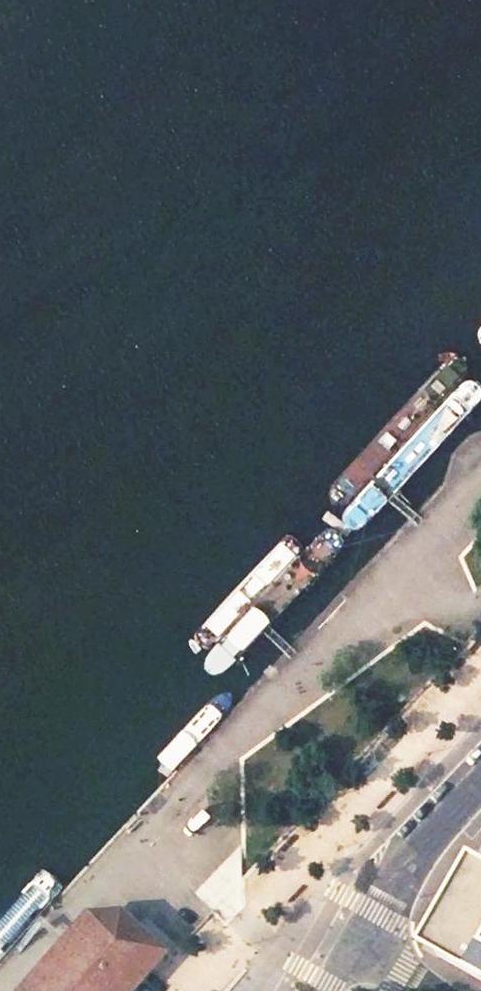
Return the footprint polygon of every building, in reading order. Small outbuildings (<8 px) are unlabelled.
[(458,354),(449,357),(334,475),(328,484),(330,496),(339,501),(352,498),(468,378),(472,368),(468,356),(458,354)] [(467,388),(353,505),(347,515),(348,527),(357,532),(371,528),(480,414),(480,386),(476,384),(467,388)] [(334,530),(325,533),(210,651),(204,661),(206,673),(215,677),(228,674),(344,554),(348,544),(343,533),(334,530)] [(442,960),(480,982),(480,892),(442,960)] [(79,929),(135,990),(168,953),(153,940),(142,930),(137,926),(123,913),(91,915),(86,920),(79,929)] [(79,929),(24,990),(134,990),(135,990),(79,929)]
